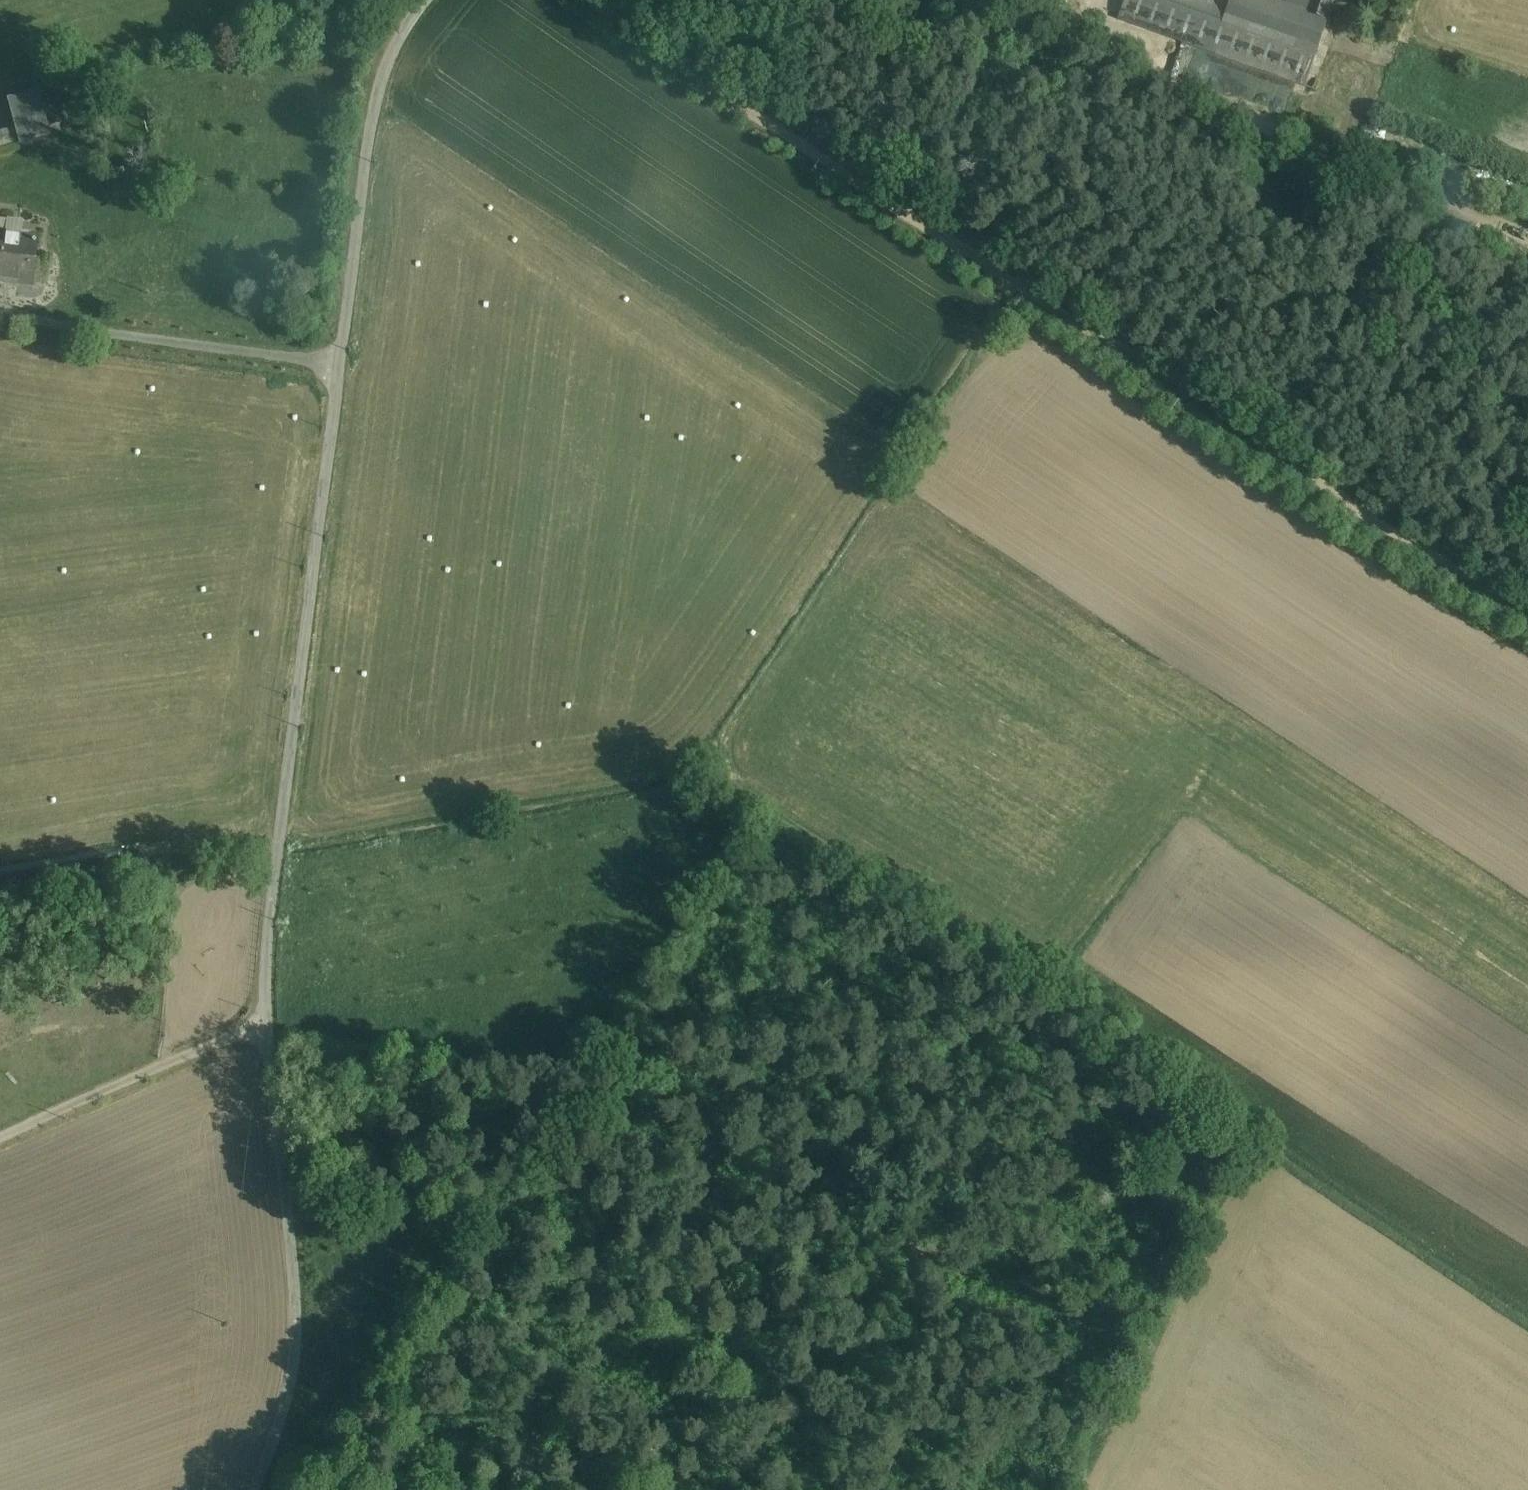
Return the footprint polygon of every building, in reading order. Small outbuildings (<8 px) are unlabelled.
[(1279,0),(1126,0),(1120,17),(1306,82),(1330,10),(1334,0),(1288,0),(1287,3),(1279,0)] [(39,91),(8,99),(17,133),(20,143),(51,135),(43,103),(39,91)] [(60,111),(49,114),(51,123),(63,120),(60,111)] [(20,143),(17,133),(0,137),(0,148),(20,143)] [(22,238),(24,222),(0,219),(0,235),(22,238)] [(0,235),(0,281),(34,285),(40,240),(22,238),(0,235)]
